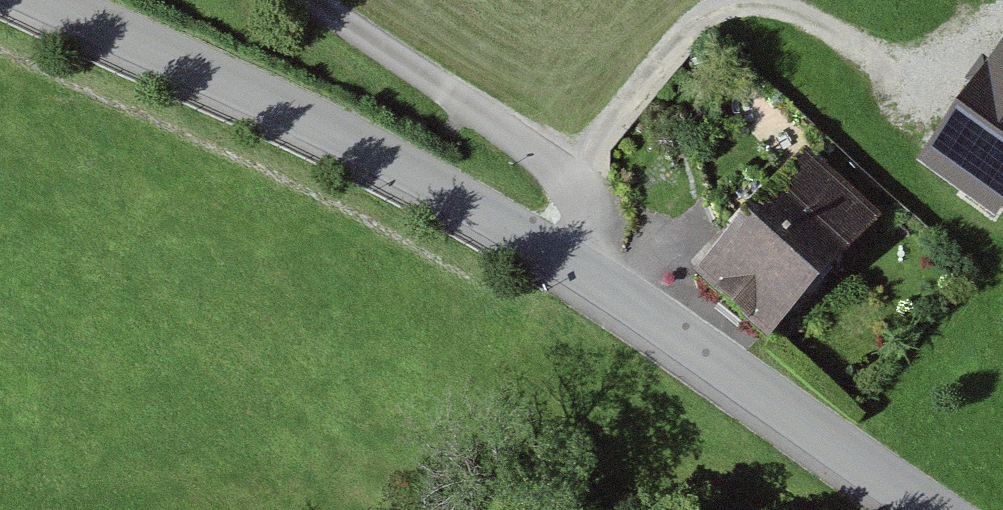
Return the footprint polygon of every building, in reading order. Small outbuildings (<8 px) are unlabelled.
[(927,161),(1000,211),(1002,207),(1002,49),(927,161)] [(881,212),(807,144),(693,267),(768,335),(881,212)]
